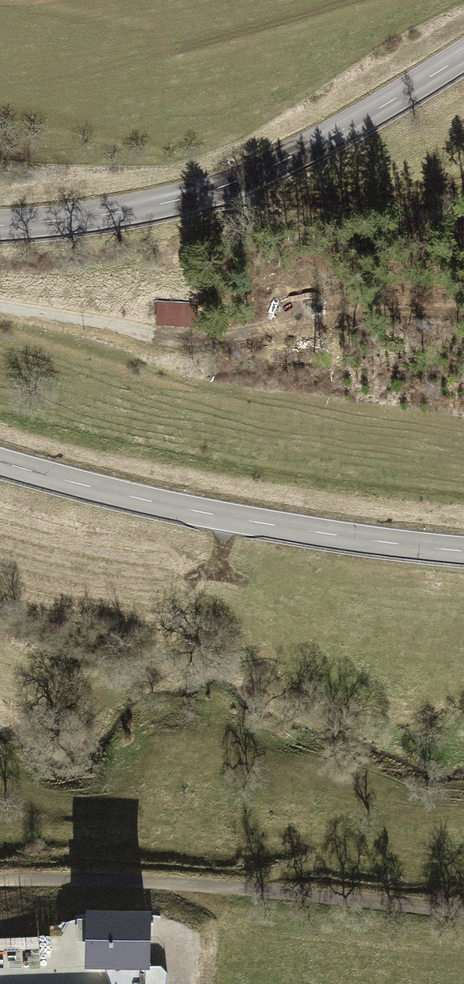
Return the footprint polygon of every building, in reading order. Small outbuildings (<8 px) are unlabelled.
[(185,297),(146,296),(146,329),(184,330),(185,297)] [(157,949),(106,944),(103,974),(154,979),(157,949)]
